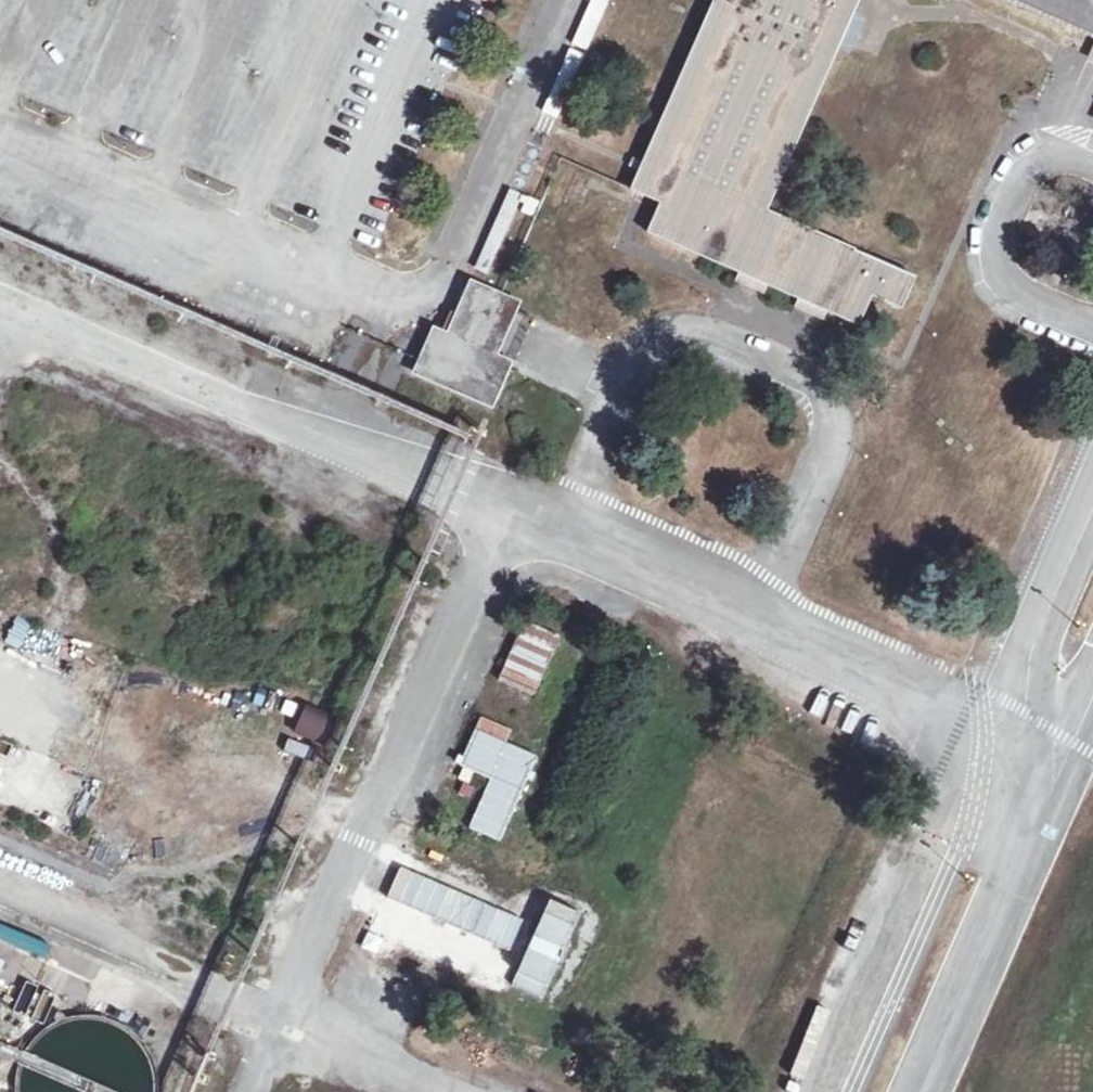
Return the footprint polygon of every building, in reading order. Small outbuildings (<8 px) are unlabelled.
[(628,190),(660,204),(648,234),(858,324),(870,296),(899,308),(912,278),(765,212),(855,0),(712,0),(628,190)] [(1092,38),(1092,0),(1006,0),(1092,38)] [(487,358),(509,305),(474,290),(451,342),(437,336),(423,368),(487,396),(501,364),(487,358)] [(516,805),(582,647),(521,622),(455,780),(516,805)] [(349,725),(313,710),(301,735),(338,751),(349,725)] [(23,981),(12,1014),(42,1025),(53,992),(23,981)]
